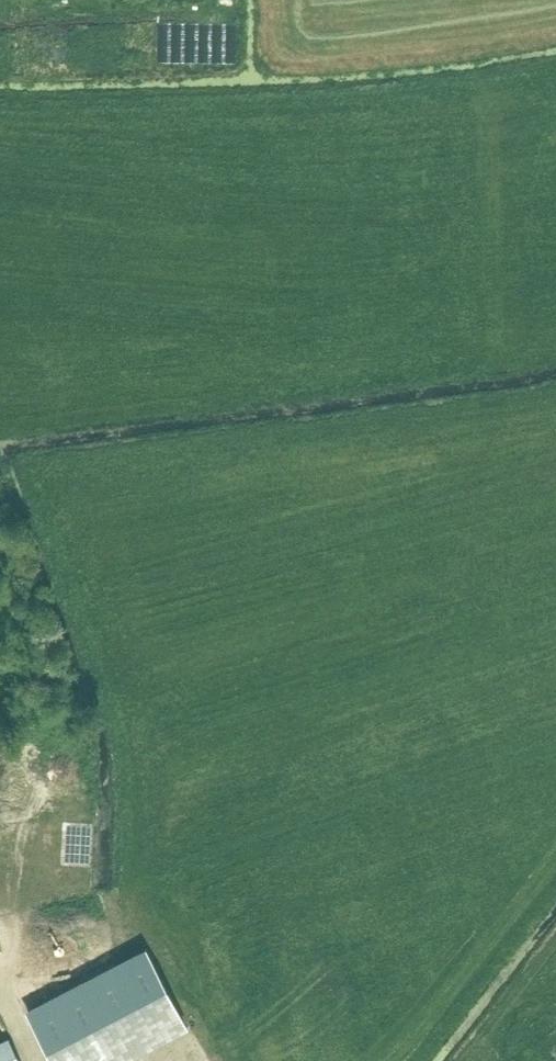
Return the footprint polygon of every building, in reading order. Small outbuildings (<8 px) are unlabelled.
[(55,1060),(117,1060),(185,1025),(144,948),(27,1009),(55,1060)] [(7,1038),(0,1041),(0,1060),(17,1060),(7,1038)]
